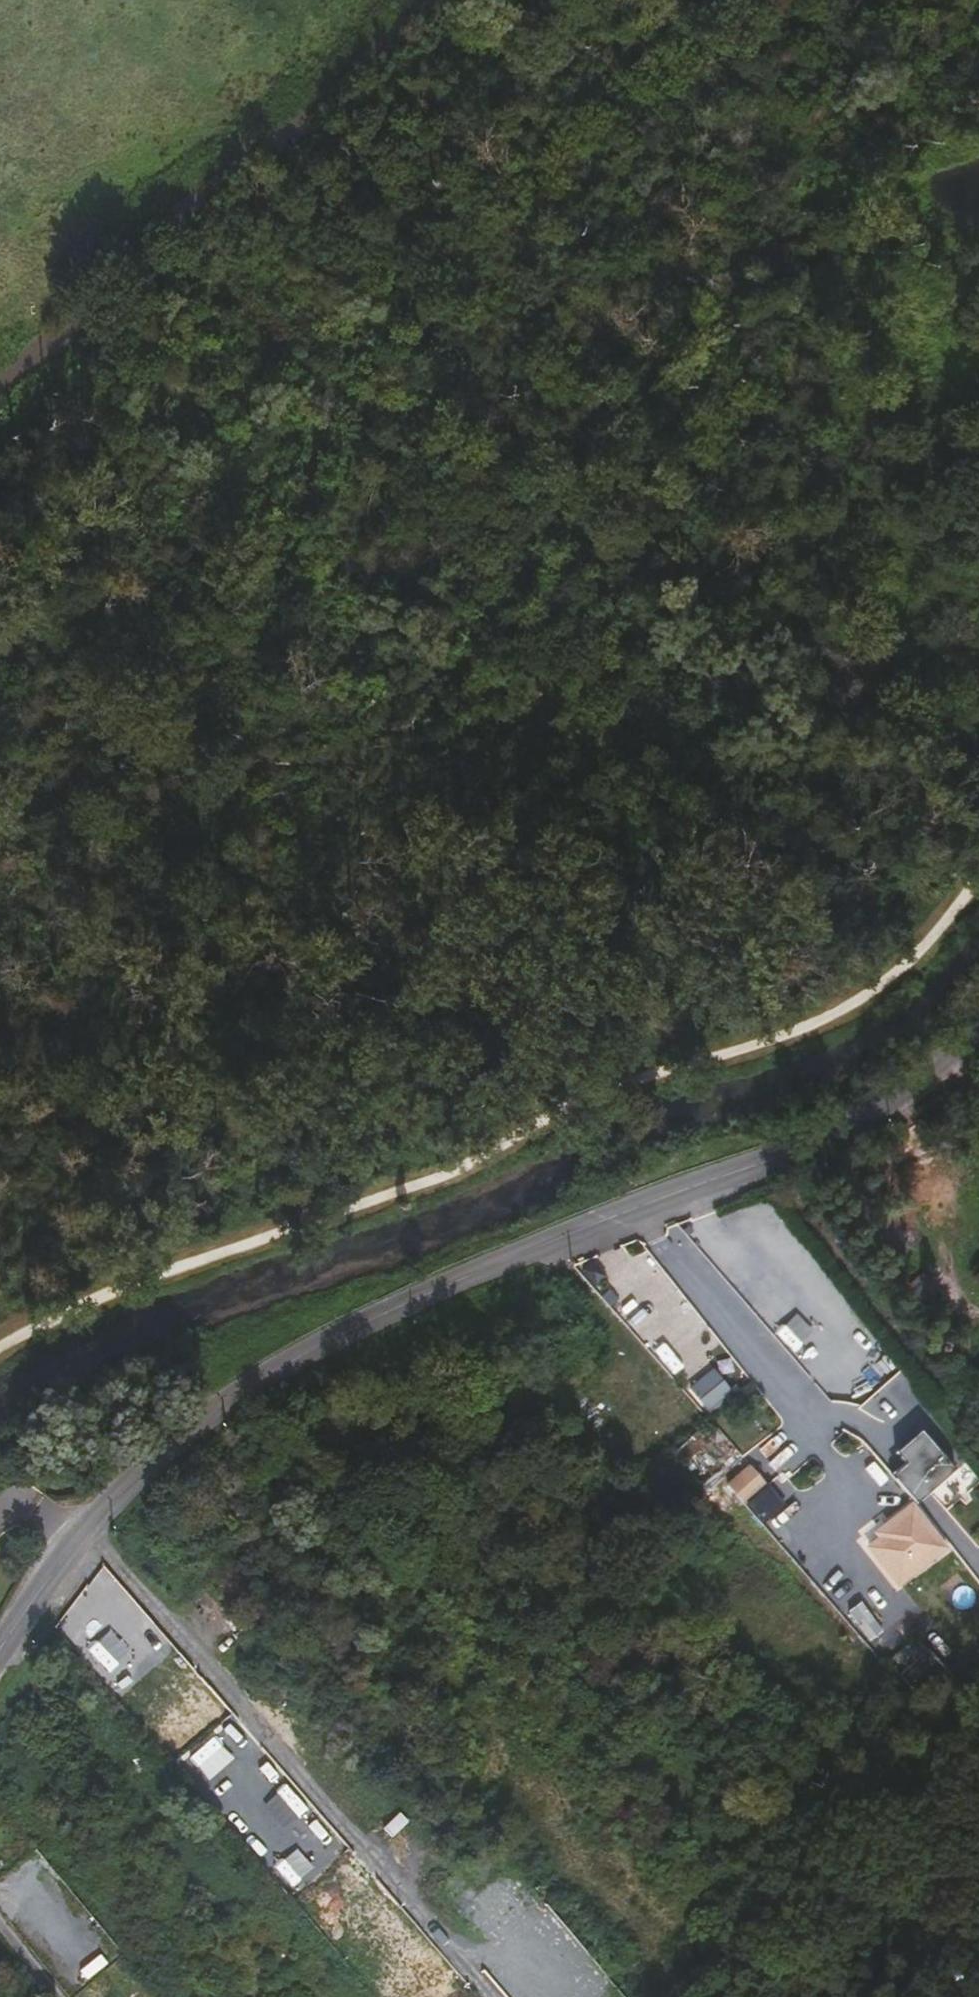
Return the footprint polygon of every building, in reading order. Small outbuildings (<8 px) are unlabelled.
[(768,1256),(792,1238),(770,1211),(747,1229),(768,1256)] [(713,1366),(687,1385),(706,1411),(732,1392),(713,1366)] [(874,1427),(884,1454),(908,1445),(898,1417),(874,1427)] [(747,1462),(724,1483),(742,1503),(765,1481),(747,1462)] [(761,1521),(783,1503),(768,1483),(745,1501),(761,1521)] [(959,1556),(924,1515),(899,1536),(911,1550),(891,1568),(913,1595),(959,1556)] [(911,1550),(899,1536),(890,1544),(894,1549),(882,1559),(891,1568),(911,1550)] [(944,1671),(928,1652),(898,1677),(914,1696),(944,1671)] [(203,1678),(174,1703),(200,1734),(229,1709),(203,1678)]
